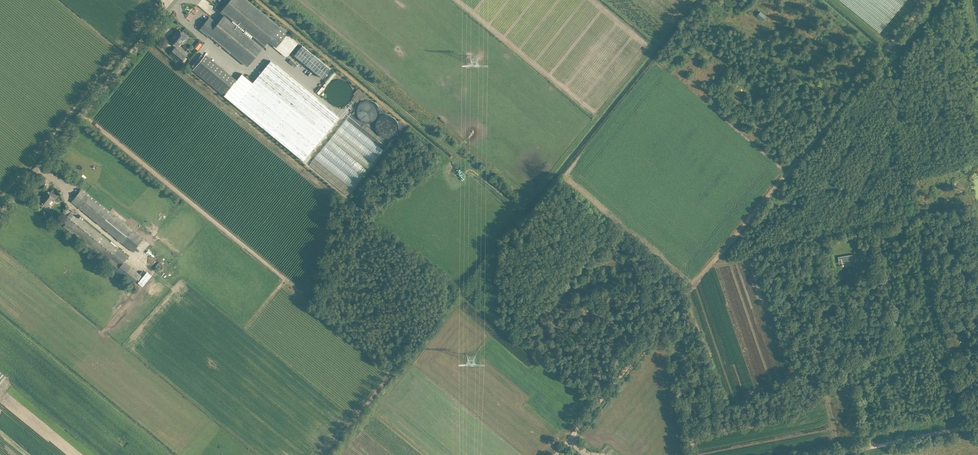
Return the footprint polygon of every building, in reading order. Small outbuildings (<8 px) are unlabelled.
[(228,2),(221,11),(225,14),(218,22),(210,16),(200,28),(208,35),(209,34),(248,66),(269,40),(276,47),(278,44),(290,54),(299,43),(289,35),(290,34),(288,32),(289,31),(281,24),(280,25),(250,0),(226,0),(228,2)] [(186,17),(190,21),(201,8),(197,5),(186,17)] [(761,12),(757,15),(762,20),(766,16),(761,12)] [(177,47),(186,35),(179,29),(170,40),(177,47)] [(305,46),(301,51),(308,57),(312,52),(305,46)] [(186,56),(175,47),(170,53),(181,62),(186,56)] [(296,53),(292,58),(301,66),(305,61),(296,53)] [(316,55),(311,59),(318,65),(322,61),(316,55)] [(339,116),(271,60),(253,82),(235,104),(304,160),(339,116)] [(308,63),(304,68),(312,74),(316,69),(308,63)] [(322,68),(329,74),(333,69),(326,63),(322,68)] [(318,72),(315,77),(322,83),(326,77),(318,72)] [(334,72),(324,82),(327,84),(336,74),(334,72)] [(253,82),(242,73),(237,79),(224,94),(235,104),(253,82)] [(315,91),(319,86),(307,77),(303,81),(315,91)] [(324,83),(320,88),(319,86),(315,91),(319,94),(326,85),(324,83)] [(387,116),(377,117),(376,103),(365,99),(366,96),(366,93),(357,89),(352,99),(352,98),(351,102),(352,103),(353,107),(352,109),(355,111),(356,116),(369,121),(370,121),(377,124),(377,133),(386,136),(394,136),(396,130),(396,120),(387,116)] [(123,243),(133,230),(82,188),(72,201),(118,239),(123,243)] [(56,199),(59,195),(52,190),(49,193),(47,192),(45,195),(41,201),(47,206),(54,197),(56,199)] [(65,214),(62,218),(64,220),(64,221),(66,223),(64,226),(108,261),(106,263),(132,285),(141,275),(124,261),(128,256),(72,210),(71,211),(67,207),(63,212),(65,214)] [(853,254),(838,256),(839,260),(841,259),(842,263),(852,262),(851,258),(854,257),(853,254)] [(138,282),(142,286),(152,275),(147,271),(138,282)]
